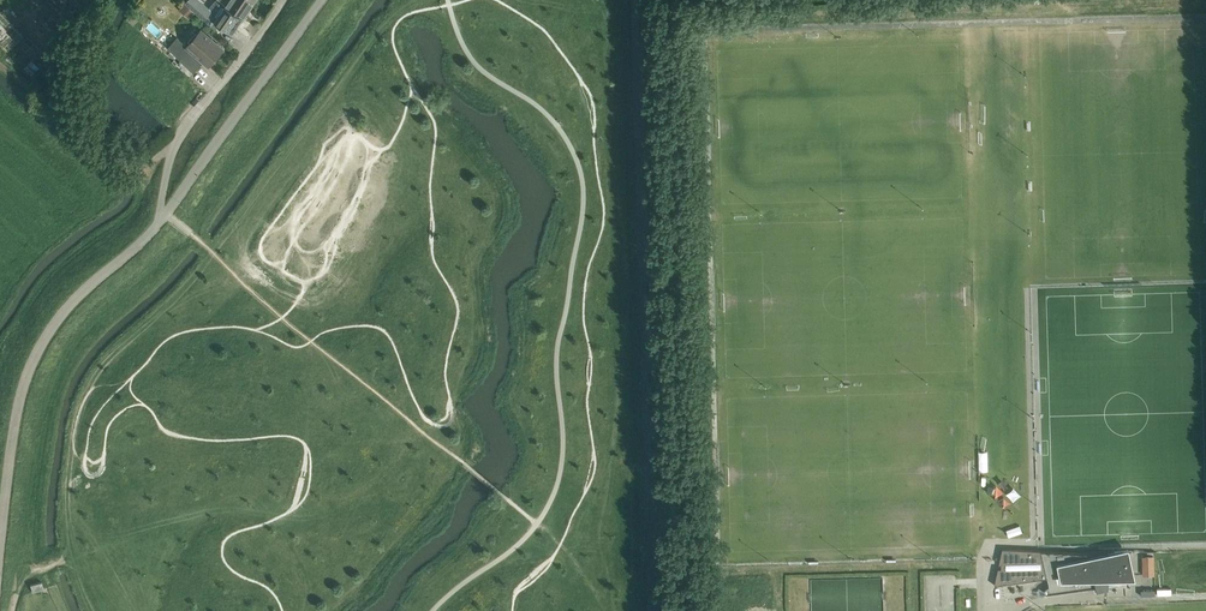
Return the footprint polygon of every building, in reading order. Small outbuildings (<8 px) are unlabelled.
[(217,18),(216,20),(220,23),(219,24),(233,34),(243,19),(232,12),(225,7),(216,0),(209,8),(200,0),(188,0),(185,3),(204,20),(210,13),(217,18)] [(220,0),(227,5),(225,7),(232,12),(243,19),(256,0),(220,0)] [(185,3),(181,8),(190,17),(195,12),(185,3)] [(214,41),(201,30),(187,46),(177,37),(168,48),(194,73),(204,61),(209,66),(222,51),(212,43),(214,41)] [(1126,549),(1119,550),(1108,553),(1108,549),(1087,553),(1002,549),(999,565),(1001,565),(1001,569),(998,569),(994,585),(1047,578),(1049,587),(1045,589),(1046,595),(1095,588),(1096,591),(1109,588),(1109,587),(1109,580),(1133,579),(1126,549)] [(1142,557),(1143,575),(1154,575),(1154,556),(1142,557)] [(41,582),(30,585),(32,592),(43,589),(41,582)]
